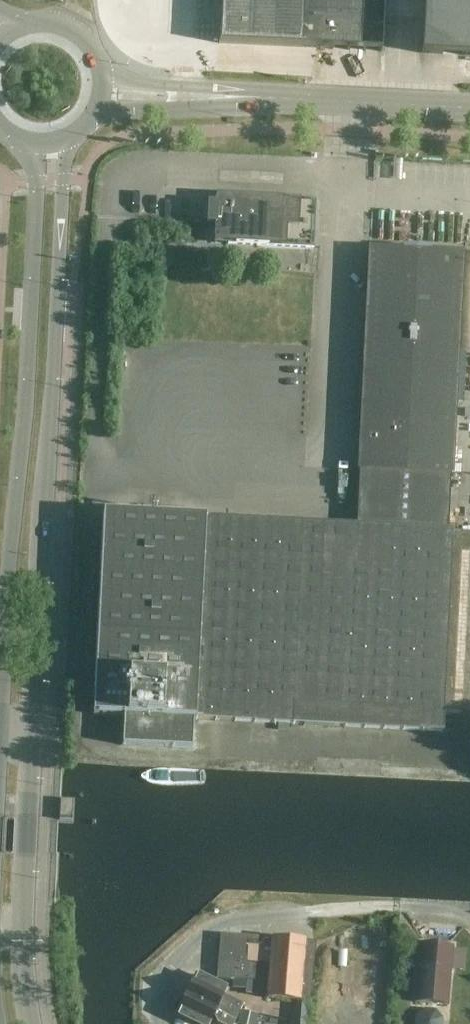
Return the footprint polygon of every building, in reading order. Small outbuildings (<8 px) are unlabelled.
[(219,43),(381,51),(384,0),(221,0),(219,43)] [(469,56),(469,0),(424,0),(422,53),(469,56)] [(206,226),(228,227),(227,245),(313,249),(316,201),(216,196),(216,203),(207,203),(206,226)] [(366,336),(359,469),(423,472),(423,486),(451,488),(452,474),(458,336),(462,254),(370,249),(366,336)] [(87,678),(86,702),(154,704),(155,646),(141,646),(140,679),(87,678)] [(123,733),(123,747),(188,748),(188,734),(123,733)] [(73,799),(60,799),(59,820),(72,821),(73,799)] [(310,1001),(315,942),(272,938),(220,934),(217,977),(233,978),(247,980),(268,981),(267,998),(299,1001),(299,1000),(310,1001)] [(447,1003),(451,945),(419,943),(415,1001),(447,1003)] [(193,982),(192,982),(186,994),(236,1019),(243,1005),(223,995),(226,988),(197,974),(193,982)] [(247,980),(233,978),(233,988),(246,989),(247,980)] [(186,994),(180,1007),(181,1007),(178,1015),(196,1023),(209,1023),(214,1013),(217,1020),(224,1023),(233,1023),(236,1019),(186,994)] [(299,1000),(299,1001),(297,1021),(308,1022),(310,1001),(299,1000)]
